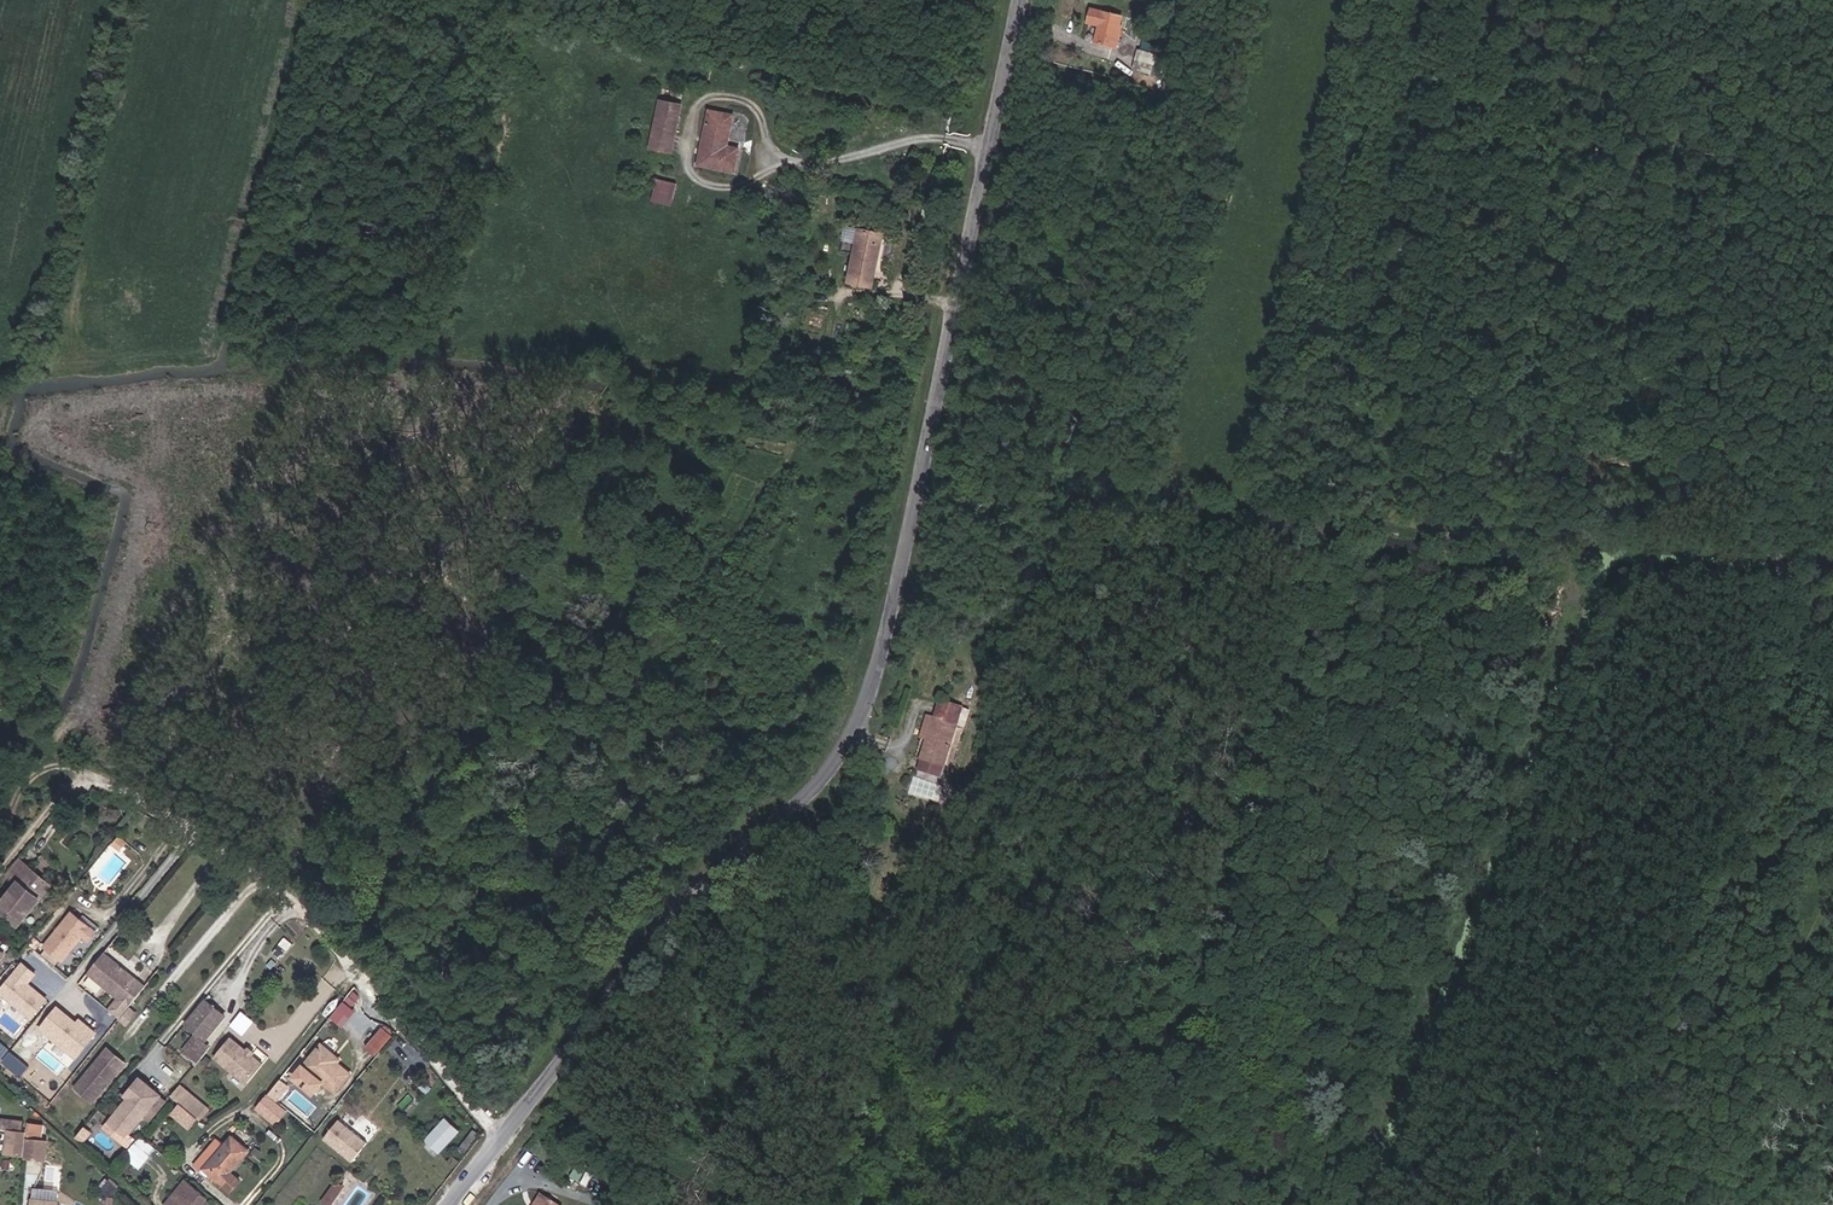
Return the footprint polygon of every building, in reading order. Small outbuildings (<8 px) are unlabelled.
[(1084,12),(1083,14),(1081,25),(1091,27),(1087,44),(1107,47),(1108,43),(1113,18),(1097,14),(1091,13),(1086,12),(1084,12)] [(1145,82),(1147,72),(1149,63),(1148,63),(1143,61),(1131,59),(1126,78),(1145,82)] [(679,107),(659,103),(649,151),(669,155),(679,107)] [(726,173),(731,174),(736,150),(725,147),(731,118),(708,114),(698,167),(699,167),(726,173)] [(674,188),(657,183),(653,202),(670,206),(674,188)] [(895,242),(888,241),(858,235),(854,256),(865,258),(860,285),(883,289),(887,267),(891,268),(895,242)] [(931,723),(924,745),(918,765),(941,772),(961,713),(940,706),(934,724),(931,723)] [(924,745),(931,723),(925,721),(918,742),(924,745)] [(941,772),(918,765),(914,776),(937,783),(941,772)] [(21,860),(17,864),(29,874),(33,869),(21,860)] [(33,869),(29,874),(17,864),(8,875),(20,885),(0,909),(0,913),(19,929),(54,886),(33,869)] [(49,952),(43,959),(57,970),(63,963),(65,964),(86,939),(91,943),(99,934),(75,916),(48,950),(49,952)] [(107,956),(90,977),(120,1002),(110,1014),(120,1022),(147,988),(107,956)] [(15,976),(0,995),(32,1020),(47,1002),(27,986),(35,976),(23,966),(15,976)] [(343,1027),(357,1010),(353,1006),(362,994),(354,988),(330,1017),(343,1027)] [(205,1001),(191,1018),(198,1023),(192,1030),(204,1040),(223,1016),(205,1001)] [(60,1011),(42,1032),(77,1061),(94,1040),(97,1036),(87,1028),(84,1031),(79,1027),(60,1011)] [(186,1025),(192,1030),(198,1023),(191,1018),(186,1025)] [(254,1030),(240,1019),(229,1033),(243,1043),(254,1030)] [(378,1055),(394,1031),(383,1023),(367,1047),(378,1055)] [(202,1043),(195,1037),(183,1051),(190,1057),(202,1043)] [(227,1042),(214,1058),(247,1086),(260,1069),(227,1042)] [(202,1043),(190,1057),(198,1063),(209,1049),(202,1043)] [(23,1063),(1,1045),(0,1046),(0,1070),(11,1079),(23,1063)] [(329,1064),(331,1062),(319,1053),(291,1087),(312,1103),(323,1089),(336,1099),(349,1082),(334,1069),(329,1064)] [(247,1086),(214,1058),(211,1063),(244,1089),(247,1086)] [(75,1093),(92,1108),(118,1076),(102,1062),(75,1093)] [(129,1103),(112,1122),(128,1135),(159,1098),(140,1083),(125,1100),(129,1103)] [(277,1088),(265,1102),(275,1111),(287,1097),(277,1088)] [(176,1093),(168,1103),(197,1127),(205,1118),(176,1093)] [(275,1111),(265,1102),(254,1115),(273,1131),(284,1118),(275,1111)] [(443,1115),(422,1141),(437,1153),(458,1127),(443,1115)] [(367,1142),(337,1118),(320,1140),(350,1163),(367,1142)] [(125,1139),(128,1135),(112,1122),(109,1126),(125,1139)] [(5,1125),(3,1153),(9,1154),(19,1154),(20,1154),(21,1152),(22,1134),(22,1126),(5,1125)] [(46,1136),(22,1134),(21,1152),(20,1154),(44,1156),(46,1136)] [(153,1154),(154,1154),(156,1151),(146,1142),(144,1145),(145,1146),(153,1154)] [(139,1173),(154,1154),(153,1154),(145,1146),(144,1145),(140,1150),(135,1145),(130,1151),(123,1160),(139,1173)] [(221,1147),(199,1175),(204,1179),(202,1182),(214,1192),(216,1189),(233,1202),(242,1190),(232,1182),(250,1159),(234,1146),(228,1153),(221,1147)] [(447,1162),(453,1167),(460,1160),(453,1155),(447,1162)] [(342,1184),(331,1198),(338,1204),(350,1191),(342,1184)] [(191,1192),(186,1188),(179,1197),(184,1200),(191,1192)] [(207,1204),(191,1192),(184,1200),(179,1197),(172,1204),(206,1204),(207,1204)] [(541,1195),(535,1204),(558,1204),(541,1195)]
